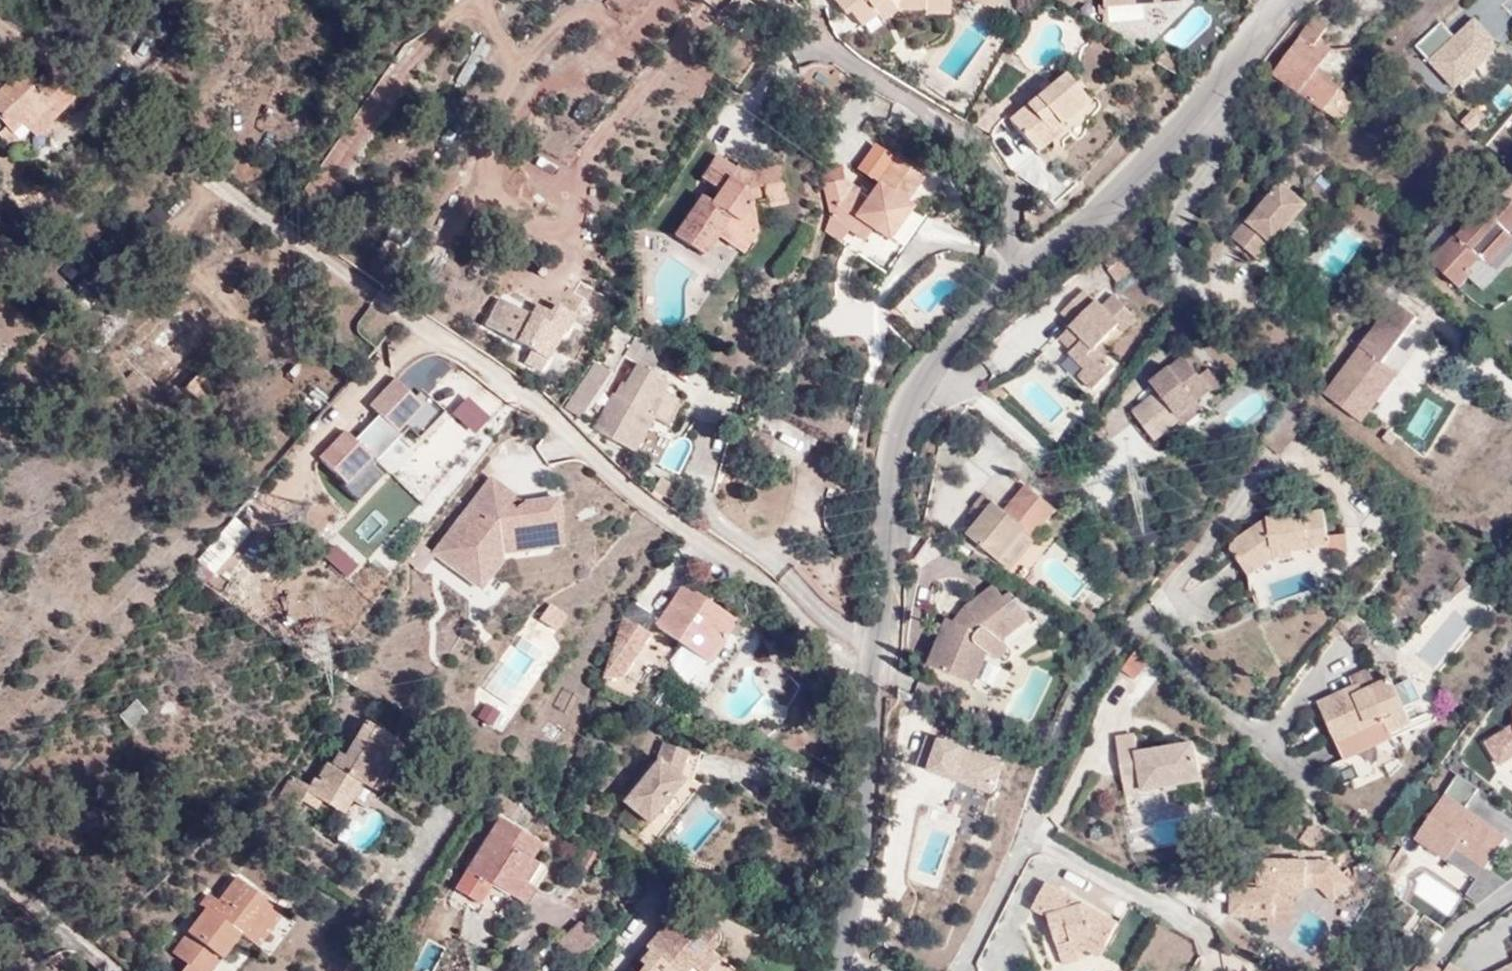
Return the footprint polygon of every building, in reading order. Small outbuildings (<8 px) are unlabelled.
[(840,14),(846,11),(858,25),(873,14),(868,8),(880,0),(829,0),(840,14)] [(873,14),(876,17),(893,4),(921,4),(921,0),(880,0),(868,8),(873,14)] [(1142,17),(1142,3),(1107,4),(1108,19),(1142,17)] [(1501,47),(1473,16),(1453,34),(1441,21),(1413,46),(1453,90),(1501,47)] [(1315,71),(1318,66),(1331,49),(1320,40),(1327,29),(1311,18),(1272,74),(1323,111),(1339,89),(1329,81),(1315,71)] [(1332,77),(1318,66),(1315,71),(1329,81),(1332,77)] [(42,89),(22,69),(0,90),(0,122),(4,126),(0,130),(0,139),(9,149),(16,140),(12,133),(20,124),(48,96),(42,89)] [(1063,73),(1049,85),(1040,91),(1007,120),(1033,151),(1062,127),(1057,121),(1084,98),(1063,73)] [(1040,91),(1049,85),(1042,77),(1035,84),(1040,91)] [(53,79),(42,89),(48,96),(20,124),(33,137),(71,100),(53,79)] [(1482,120),(1471,109),(1459,121),(1470,132),(1482,120)] [(844,179),(830,183),(844,215),(840,223),(862,238),(871,227),(886,237),(908,207),(903,202),(920,178),(893,159),(896,155),(875,141),(858,168),(879,181),(868,197),(862,204),(845,192),(844,179)] [(741,176),(733,169),(716,157),(702,178),(719,189),(711,202),(702,195),(675,234),(703,254),(715,237),(729,216),(736,220),(748,203),(783,197),(778,168),(749,171),(741,176)] [(737,162),(733,169),(741,176),(749,171),(737,162)] [(830,183),(844,179),(841,167),(825,171),(830,183)] [(822,185),(830,183),(825,171),(819,172),(822,185)] [(862,204),(868,197),(844,179),(845,192),(862,204)] [(1511,233),(1511,231),(1511,181),(1501,193),(1500,191),(1459,235),(1456,236),(1431,262),(1459,289),(1473,274),(1469,271),(1480,259),(1484,262),(1511,233)] [(1282,182),(1261,207),(1265,211),(1260,217),(1256,214),(1251,221),(1248,219),(1235,239),(1260,260),(1273,243),(1275,245),(1308,205),(1282,182)] [(844,215),(830,183),(822,185),(828,214),(840,223),(844,215)] [(729,216),(715,237),(741,255),(756,234),(750,203),(748,203),(736,220),(729,216)] [(1265,211),(1261,207),(1256,214),(1260,217),(1265,211)] [(1511,233),(1484,262),(1490,268),(1511,243),(1511,234),(1511,233)] [(1131,272),(1118,253),(1103,264),(1116,282),(1131,272)] [(440,287),(435,294),(442,298),(447,293),(440,287)] [(1076,343),(1071,348),(1069,350),(1086,367),(1079,374),(1092,387),(1114,367),(1099,352),(1094,346),(1100,341),(1119,322),(1124,327),(1136,316),(1114,293),(1102,304),(1095,298),(1093,299),(1082,288),(1059,310),(1071,322),(1063,328),(1076,343)] [(1415,316),(1390,298),(1318,396),(1360,427),(1397,375),(1381,363),(1415,316)] [(500,301),(487,327),(531,352),(525,364),(541,373),(563,333),(566,335),(575,317),(556,307),(551,315),(537,307),(532,318),(500,301)] [(1058,333),(1071,348),(1076,343),(1063,328),(1058,333)] [(623,399),(614,395),(612,394),(592,430),(631,452),(651,419),(666,428),(677,407),(675,405),(676,402),(657,391),(662,380),(650,373),(661,352),(634,338),(623,357),(636,365),(625,385),(629,388),(623,399)] [(1094,346),(1099,352),(1105,346),(1100,341),(1094,346)] [(1176,416),(1195,401),(1209,391),(1220,391),(1221,390),(1205,369),(1196,376),(1181,356),(1166,367),(1169,372),(1163,375),(1160,372),(1146,382),(1154,393),(1130,412),(1151,439),(1178,419),(1176,416)] [(606,371),(593,362),(564,404),(577,413),(606,371)] [(383,470),(371,458),(425,405),(394,374),(366,401),(377,411),(355,433),(345,424),(316,453),(358,495),(383,470)] [(198,375),(186,389),(202,404),(214,390),(198,375)] [(303,395),(314,408),(327,396),(315,383),(303,395)] [(620,383),(614,395),(623,399),(629,388),(625,385),(620,383)] [(1201,408),(1195,401),(1176,416),(1178,419),(1182,423),(1201,408)] [(1399,438),(1389,430),(1382,438),(1392,446),(1399,438)] [(565,545),(559,498),(525,503),(523,503),(522,503),(522,504),(521,504),(520,505),(519,505),(518,506),(517,507),(516,496),(492,478),(440,547),(455,558),(458,553),(479,569),(490,555),(503,553),(565,545)] [(1025,483),(1003,508),(1025,527),(1025,528),(1034,535),(1056,509),(1025,483)] [(1025,527),(1003,508),(984,492),(973,505),(982,512),(966,532),(997,559),(1013,541),(1025,528),(1025,527)] [(525,503),(516,496),(517,507),(518,506),(519,505),(520,505),(521,504),(522,504),(522,503),(523,503),(525,503)] [(1328,544),(1328,539),(1325,512),(1269,518),(1231,545),(1232,550),(1247,572),(1270,558),(1292,554),(1292,549),(1328,544)] [(233,514),(195,556),(212,571),(250,529),(233,514)] [(1361,537),(1346,551),(1360,566),(1375,553),(1361,537)] [(1344,538),(1328,539),(1328,544),(1329,553),(1345,551),(1344,538)] [(1013,541),(997,559),(1007,567),(1022,549),(1013,541)] [(479,569),(458,553),(455,558),(440,547),(435,553),(482,589),(504,560),(503,553),(490,555),(479,569)] [(683,586),(660,622),(655,628),(710,664),(737,621),(683,586)] [(995,637),(1025,613),(1010,593),(1004,598),(994,586),(965,610),(974,621),(967,628),(954,621),(947,619),(928,664),(962,679),(976,645),(987,653),(992,657),(995,659),(1000,658),(1003,656),(1006,652),(1006,646),(1003,640),(995,637)] [(556,628),(566,612),(548,602),(539,618),(556,628)] [(660,622),(631,602),(625,617),(651,635),(655,628),(660,622)] [(974,621),(965,610),(954,621),(967,628),(974,621)] [(1030,619),(1025,613),(995,637),(1003,640),(1030,619)] [(651,635),(625,617),(604,680),(617,688),(651,635)] [(974,684),(987,653),(976,645),(962,679),(974,684)] [(1151,659),(1137,649),(1121,670),(1135,680),(1151,659)] [(1364,691),(1376,685),(1369,668),(1349,677),(1354,688),(1361,685),(1364,691)] [(1410,722),(1404,708),(1395,687),(1391,678),(1364,691),(1361,685),(1354,688),(1318,703),(1336,740),(1382,720),(1387,732),(1410,722)] [(1395,687),(1404,708),(1420,701),(1411,680),(1395,687)] [(135,699),(116,717),(129,729),(147,712),(135,699)] [(483,701),(475,717),(490,725),(498,709),(483,701)] [(1009,737),(1012,727),(994,720),(990,730),(1009,737)] [(384,758),(395,738),(366,721),(344,755),(338,752),(331,763),(327,761),(317,777),(315,776),(308,787),(306,791),(320,800),(342,814),(352,800),(345,795),(355,779),(363,785),(369,788),(387,759),(384,758)] [(916,762),(993,793),(1007,759),(931,727),(916,762)] [(1511,750),(1511,728),(1489,729),(1489,751),(1511,750)] [(1196,742),(1175,745),(1176,750),(1168,751),(1167,746),(1138,750),(1135,733),(1116,736),(1123,777),(1141,776),(1142,789),(1201,779),(1196,742)] [(403,743),(395,738),(384,758),(387,759),(392,761),(403,743)] [(676,765),(680,767),(685,752),(662,743),(655,759),(620,801),(646,822),(680,780),(677,777),(672,773),(676,765)] [(392,761),(387,759),(369,788),(376,792),(394,763),(392,761)] [(1413,835),(1475,879),(1509,832),(1467,802),(1479,786),(1459,771),(1413,835)] [(1126,792),(1142,789),(1141,776),(1123,777),(1126,792)] [(306,791),(308,787),(291,777),(276,803),(292,813),(298,804),(312,813),(320,800),(306,791)] [(352,800),(363,785),(355,779),(345,795),(352,800)] [(542,844),(501,817),(464,874),(480,885),(484,879),(521,903),(544,869),(532,860),(542,844)] [(1324,833),(1312,821),(1301,839),(1313,850),(1324,833)] [(586,847),(574,866),(587,872),(598,854),(586,847)] [(1328,892),(1344,874),(1332,862),(1265,860),(1265,867),(1264,885),(1264,888),(1257,888),(1257,916),(1274,917),(1275,898),(1293,899),(1294,882),(1310,882),(1318,884),(1328,892)] [(1351,882),(1344,874),(1328,892),(1335,898),(1351,882)] [(250,942),(275,908),(236,877),(219,900),(211,911),(205,907),(194,921),(186,931),(221,958),(239,933),(250,942)] [(1091,936),(1106,945),(1118,923),(1047,883),(1033,907),(1048,915),(1062,912),(1065,922),(1051,926),(1057,947),(1091,936)] [(1230,915),(1257,916),(1257,888),(1231,887),(1230,915)] [(211,911),(219,900),(208,893),(189,916),(194,921),(205,907),(211,911)] [(282,913),(275,908),(250,942),(257,947),(282,913)] [(1062,912),(1048,915),(1051,926),(1065,922),(1062,912)] [(574,957),(596,936),(578,917),(556,938),(574,957)] [(715,953),(724,943),(724,938),(723,935),(720,932),(703,926),(695,936),(675,919),(639,959),(647,967),(643,970),(690,970),(693,967),(697,970),(700,970),(715,953)] [(215,965),(221,958),(186,931),(170,952),(183,961),(192,949),(215,965)] [(1100,955),(1106,945),(1091,936),(1057,947),(1062,963),(1078,958),(1076,951),(1089,948),(1100,955)] [(715,953),(700,970),(711,970),(722,959),(715,953)] [(1454,961),(1440,967),(1419,954),(1409,970),(1472,970),(1454,961)] [(1480,970),(1511,970),(1511,958),(1480,970)]
